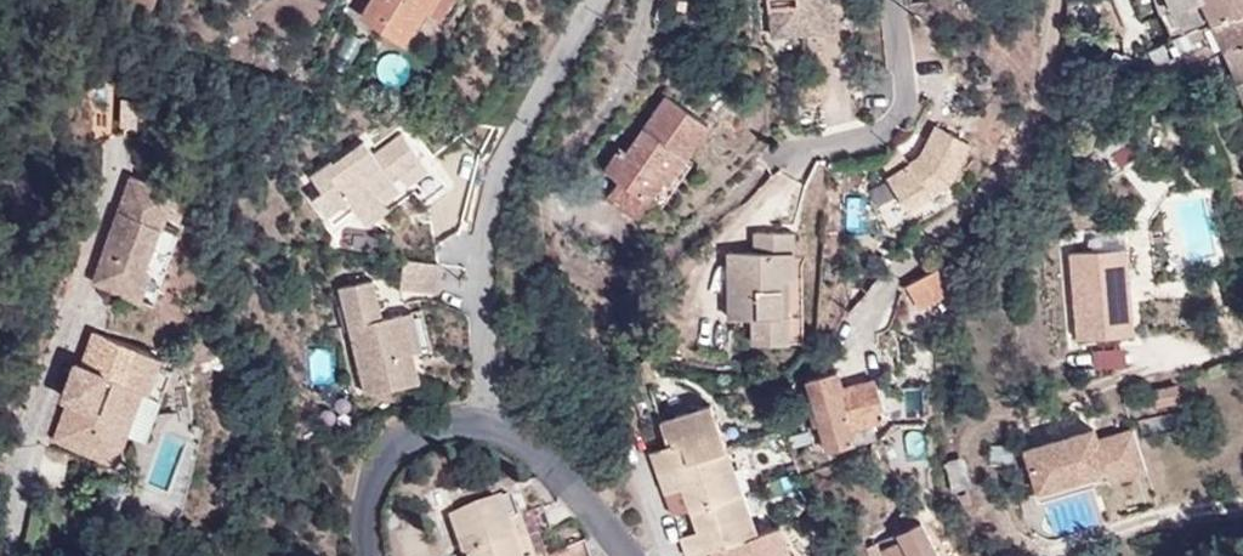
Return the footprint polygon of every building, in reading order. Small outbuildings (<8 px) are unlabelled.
[(425,5),(441,15),(450,0),(369,0),(361,14),(403,40),(425,5)] [(771,30),(802,28),(800,16),(784,17),(783,0),(769,0),(771,30)] [(784,17),(800,16),(802,28),(833,26),(831,0),(783,0),(784,17)] [(1242,9),(1242,0),(1203,0),(1213,21),(1242,9)] [(1242,41),(1242,9),(1213,21),(1226,49),(1242,41)] [(1226,49),(1239,78),(1242,77),(1242,41),(1226,49)] [(667,178),(683,151),(704,119),(664,92),(626,149),(619,144),(605,168),(619,177),(608,195),(636,214),(662,173),(667,178)] [(1131,144),(1104,113),(1063,151),(1092,184),(1118,160),(1116,157),(1131,144)] [(936,121),(921,151),(886,174),(906,205),(949,177),(969,138),(936,121)] [(382,199),(389,209),(413,189),(422,201),(445,183),(425,156),(421,159),(401,132),(373,153),(365,140),(333,163),(331,159),(311,175),(322,190),(314,196),(327,215),(348,199),(354,206),(360,215),(382,199)] [(690,155),(683,151),(667,178),(662,173),(636,214),(646,222),(690,155)] [(100,276),(146,292),(157,255),(152,252),(163,216),(165,217),(177,182),(135,169),(124,204),(132,208),(128,222),(119,218),(100,276)] [(348,199),(327,215),(333,224),(354,206),(348,199)] [(368,226),(389,209),(382,199),(360,215),(368,226)] [(124,204),(119,218),(128,222),(132,208),(124,204)] [(157,255),(146,292),(159,297),(184,223),(165,217),(163,216),(152,252),(157,255)] [(795,342),(794,315),(783,315),(783,275),(794,275),(794,233),(754,232),(754,251),(729,252),(730,316),(758,316),(758,342),(795,342)] [(1127,250),(1070,254),(1077,342),(1134,340),(1127,250)] [(436,293),(440,265),(404,260),(400,288),(436,293)] [(948,288),(937,268),(908,284),(920,305),(948,288)] [(783,315),(794,315),(794,275),(783,275),(783,315)] [(420,309),(382,318),(373,280),(340,288),(364,394),(419,379),(413,350),(428,346),(420,309)] [(98,343),(91,362),(96,365),(84,398),(78,396),(64,434),(122,456),(133,428),(149,385),(155,387),(166,358),(168,351),(140,340),(134,357),(98,343)] [(182,364),(166,358),(155,387),(149,385),(133,428),(154,437),(182,364)] [(96,365),(91,362),(84,359),(71,393),(78,396),(84,398),(96,365)] [(641,375),(639,367),(620,372),(623,382),(641,375)] [(845,385),(839,368),(814,375),(828,422),(819,425),(826,448),(856,438),(853,426),(887,416),(874,376),(845,385)] [(791,395),(787,379),(773,382),(778,399),(791,395)] [(1152,388),(1152,389),(1156,403),(1156,405),(1181,399),(1177,381),(1152,388)] [(1156,403),(1152,389),(1140,392),(1143,405),(1156,403)] [(688,459),(728,444),(711,401),(660,418),(669,441),(680,437),(688,459)] [(1135,447),(1128,426),(1093,436),(1089,425),(1020,445),(1033,486),(1101,466),(1099,458),(1135,447)] [(656,471),(688,459),(680,437),(669,441),(649,450),(656,471)] [(743,484),(728,444),(688,459),(696,478),(681,485),(688,504),(743,484)] [(1105,477),(1141,467),(1135,447),(1099,458),(1101,466),(1105,477)] [(688,459),(656,471),(671,510),(688,504),(681,485),(696,478),(688,459)] [(722,543),(761,530),(743,484),(688,504),(697,529),(714,522),(722,543)] [(1098,488),(1043,502),(1051,533),(1106,519),(1098,488)] [(466,555),(476,555),(530,535),(552,527),(544,507),(521,516),(513,495),(452,515),(466,555)] [(906,525),(921,517),(915,506),(900,514),(906,525)] [(921,517),(906,525),(895,531),(899,539),(881,547),(886,555),(941,555),(921,517)] [(711,547),(722,543),(714,522),(697,529),(680,536),(688,555),(711,547)] [(780,523),(761,530),(722,543),(711,547),(714,555),(793,555),(780,523)] [(476,555),(538,555),(530,535),(476,555)] [(585,541),(541,555),(590,555),(585,541)] [(856,555),(870,555),(865,546),(854,551),(856,555)]
